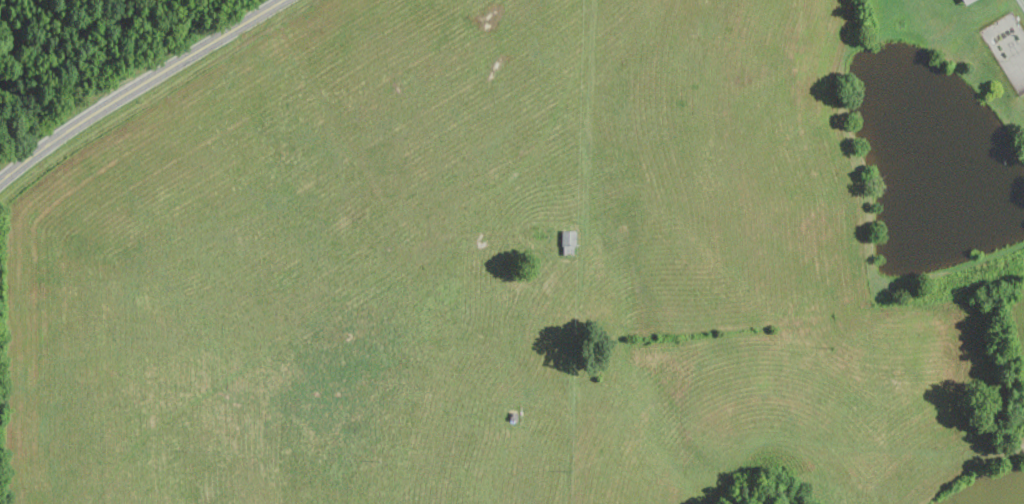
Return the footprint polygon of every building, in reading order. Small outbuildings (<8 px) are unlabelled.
[(560,254),(574,255),(574,231),(561,231),(560,254)]
